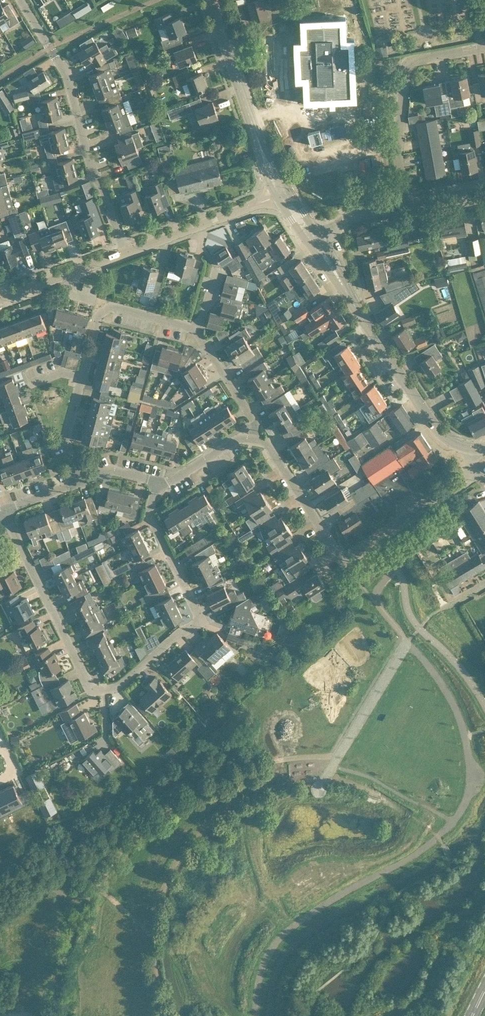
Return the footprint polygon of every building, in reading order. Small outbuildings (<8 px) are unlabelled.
[(101,6),(104,11),(115,4),(112,0),(111,0),(101,6)] [(238,5),(248,2),(253,21),(263,19),(269,17),(265,3),(270,2),(271,6),(295,0),(237,0),(238,5)] [(6,20),(10,27),(20,21),(12,8),(6,12),(0,2),(0,24),(6,20)] [(80,6),(72,10),(77,17),(84,13),(80,6)] [(68,10),(62,14),(68,23),(75,18),(77,17),(72,10),(70,12),(68,10)] [(155,19),(158,28),(162,39),(170,37),(176,35),(177,34),(187,31),(181,16),(174,19),(172,12),(155,19)] [(139,34),(136,27),(126,30),(129,38),(139,34)] [(296,52),(291,85),(298,86),(295,107),(340,114),(348,60),(340,59),(344,37),(306,31),(303,53),(296,52)] [(31,34),(26,38),(31,44),(35,41),(31,34)] [(92,36),(80,44),(83,49),(79,52),(86,64),(94,59),(97,65),(118,53),(113,44),(109,47),(107,43),(100,48),(96,42),(95,42),(92,36)] [(181,66),(188,63),(197,59),(192,44),(184,47),(182,41),(173,44),(164,47),(167,57),(176,53),(181,66)] [(159,50),(153,52),(156,58),(162,56),(159,50)] [(133,53),(125,56),(128,64),(136,61),(133,53)] [(94,86),(114,79),(110,68),(111,67),(109,62),(105,63),(96,67),(98,72),(90,75),(94,86)] [(138,69),(132,71),(134,77),(140,75),(138,69)] [(180,74),(178,74),(173,76),(177,86),(183,84),(186,95),(193,93),(197,92),(198,91),(208,88),(202,73),(191,77),(189,70),(180,74)] [(14,94),(16,101),(39,95),(39,90),(51,83),(44,71),(28,80),(32,87),(28,90),(14,94)] [(479,74),(481,88),(474,89),(475,92),(477,103),(484,101),(484,73),(479,74)] [(453,86),(446,87),(447,90),(452,116),(459,115),(457,106),(465,105),(471,104),(469,94),(470,94),(470,93),(475,92),(474,89),(473,84),(468,85),(467,77),(452,79),(453,86)] [(108,100),(121,95),(119,90),(118,90),(114,79),(94,86),(98,98),(106,95),(108,100)] [(437,115),(440,115),(441,118),(452,116),(447,90),(441,91),(440,84),(424,87),(427,104),(435,103),(437,115)] [(103,109),(107,120),(122,114),(122,115),(127,113),(123,101),(122,98),(129,95),(128,93),(121,96),(121,95),(108,100),(110,106),(103,109)] [(41,105),(42,111),(60,106),(57,97),(42,101),(40,95),(32,97),(35,105),(41,105)] [(167,110),(171,119),(193,111),(190,102),(167,110)] [(202,123),(208,121),(209,120),(218,117),(213,102),(204,105),(203,105),(196,108),(202,123)] [(47,120),(62,116),(60,106),(42,111),(44,117),(38,120),(40,128),(49,126),(47,120)] [(6,110),(0,112),(4,120),(9,118),(6,110)] [(107,121),(105,122),(107,127),(109,127),(111,131),(118,129),(120,134),(130,131),(134,129),(133,127),(132,123),(129,118),(127,113),(122,115),(122,114),(107,120),(107,121)] [(417,115),(409,116),(410,123),(417,122),(418,122),(417,115)] [(30,118),(23,121),(28,131),(35,128),(30,118)] [(420,136),(438,133),(436,119),(418,122),(417,122),(417,123),(418,122),(420,130),(419,130),(420,136)] [(49,126),(40,128),(43,136),(49,136),(50,142),(68,137),(65,128),(50,132),(49,126)] [(161,130),(154,133),(157,141),(164,139),(161,130)] [(460,157),(454,158),(456,168),(462,167),(463,172),(478,169),(476,159),(474,149),(474,145),(480,144),(478,130),(470,131),(472,142),(458,144),(459,152),(460,157)] [(132,132),(127,134),(118,137),(120,142),(115,144),(119,154),(137,147),(144,145),(139,131),(132,134),(132,132)] [(423,150),(441,146),(438,133),(420,136),(421,143),(422,142),(423,150)] [(46,151),(49,159),(57,157),(55,151),(70,147),(68,137),(50,142),(52,148),(46,151)] [(5,148),(4,145),(10,144),(9,140),(3,142),(0,142),(0,149),(5,148)] [(170,144),(158,147),(162,160),(168,158),(166,152),(172,151),(170,144)] [(424,158),(425,164),(443,160),(441,146),(423,150),(425,158),(424,158)] [(137,147),(119,154),(123,164),(127,162),(129,168),(138,164),(143,162),(137,147)] [(244,151),(233,154),(235,165),(246,162),(244,151)] [(57,157),(49,159),(51,167),(57,167),(58,173),(76,168),(73,159),(58,163),(57,157)] [(175,168),(178,180),(181,192),(222,182),(216,157),(175,168)] [(446,175),(443,160),(425,164),(426,170),(427,170),(428,178),(427,178),(446,175)] [(38,163),(30,165),(32,171),(39,169),(38,163)] [(54,182),(57,190),(65,188),(63,182),(78,178),(76,168),(58,173),(60,179),(54,182)] [(6,178),(0,180),(0,198),(11,195),(8,182),(14,181),(13,178),(7,179),(6,178)] [(89,181),(82,184),(87,198),(94,195),(89,181)] [(153,193),(146,196),(152,213),(165,208),(164,205),(170,204),(163,181),(150,186),(153,193)] [(128,221),(141,216),(138,208),(144,206),(142,203),(137,189),(125,194),(128,202),(121,204),(128,221)] [(60,192),(48,195),(50,203),(62,200),(60,192)] [(8,215),(19,212),(17,206),(14,207),(11,195),(0,198),(0,217),(8,215)] [(76,213),(70,215),(75,228),(81,226),(81,228),(85,237),(99,232),(96,224),(102,222),(100,217),(93,198),(83,201),(80,202),(85,216),(78,219),(76,213)] [(19,212),(8,215),(9,218),(16,236),(26,232),(19,212)] [(466,235),(465,224),(463,214),(439,218),(441,228),(442,236),(459,234),(459,236),(466,235)] [(52,233),(57,247),(68,243),(65,235),(71,233),(68,224),(67,222),(66,220),(61,222),(49,226),(51,233),(52,233)] [(34,249),(44,246),(46,251),(57,247),(52,233),(51,233),(49,226),(29,234),(34,249)] [(259,249),(273,239),(264,227),(243,241),(236,245),(240,253),(241,254),(243,259),(253,253),(249,246),(255,242),(259,249)] [(360,248),(370,246),(384,243),(383,237),(380,228),(371,230),(371,233),(358,236),(360,248)] [(388,249),(409,244),(408,243),(413,242),(412,235),(408,236),(406,231),(401,232),(402,238),(387,241),(388,249)] [(259,249),(253,253),(243,259),(250,272),(253,277),(256,282),(266,275),(259,264),(274,253),(278,259),(283,256),(291,250),(281,234),(273,239),(259,249)] [(4,262),(6,266),(18,261),(16,256),(21,254),(29,252),(24,238),(24,237),(17,240),(16,240),(17,243),(12,245),(10,239),(0,243),(0,249),(0,264),(4,262)] [(477,259),(476,253),(482,252),(480,238),(467,241),(470,260),(477,259)] [(230,267),(240,261),(237,255),(233,258),(226,246),(214,254),(222,266),(227,262),(230,267)] [(400,247),(377,252),(378,258),(403,253),(400,247)] [(170,269),(168,277),(181,280),(194,284),(195,281),(197,273),(198,271),(191,270),(195,256),(180,253),(175,271),(170,269)] [(465,255),(445,259),(446,262),(446,265),(448,264),(449,271),(467,268),(466,258),(465,255)] [(290,268),(294,274),(288,278),(287,276),(281,280),(287,289),(311,274),(301,259),(297,262),(293,257),(285,262),(278,267),(281,271),(285,268),(287,270),(290,268)] [(363,261),(366,275),(386,270),(384,261),(377,263),(376,258),(363,261)] [(144,294),(151,296),(148,306),(155,308),(158,298),(162,281),(156,280),(158,270),(144,266),(139,285),(146,287),(144,294)] [(402,277),(389,282),(386,270),(366,275),(369,289),(385,285),(387,292),(405,285),(402,277)] [(474,273),(484,309),(484,270),(474,273)] [(308,296),(312,293),(320,288),(311,274),(287,289),(292,295),(297,292),(302,300),(307,296),(308,296)] [(225,281),(221,295),(232,297),(235,298),(242,300),(246,287),(247,287),(247,288),(256,290),(258,285),(256,282),(249,280),(243,278),(234,276),(232,283),(225,281)] [(447,276),(435,278),(437,287),(449,285),(447,276)] [(388,306),(377,313),(385,325),(399,315),(400,314),(395,306),(413,293),(408,285),(381,295),(388,306)] [(307,315),(312,322),(336,305),(330,296),(318,304),(318,305),(311,309),(312,311),(310,313),(305,306),(293,314),(297,321),(307,315)] [(224,316),(234,319),(239,320),(242,307),(242,306),(243,300),(242,300),(235,298),(232,297),(231,303),(224,301),(220,314),(220,315),(224,316)] [(279,324),(284,320),(293,315),(282,299),(270,308),(279,324)] [(257,316),(270,308),(255,303),(257,316)] [(404,317),(413,314),(409,303),(400,305),(404,317)] [(334,328),(346,320),(336,305),(312,322),(305,326),(303,328),(305,331),(301,333),(305,340),(331,323),(334,328)] [(432,306),(414,309),(415,315),(433,311),(432,306)] [(57,308),(48,308),(50,323),(53,324),(57,308)] [(53,325),(64,327),(68,311),(57,308),(53,324),(53,325)] [(64,327),(74,330),(78,314),(68,311),(64,327)] [(47,329),(44,322),(41,312),(31,316),(36,332),(47,329)] [(220,339),(228,334),(230,333),(226,328),(223,329),(221,329),(224,316),(220,315),(220,314),(211,312),(207,325),(218,328),(216,334),(220,339)] [(89,317),(78,314),(74,330),(85,333),(89,317)] [(402,319),(405,325),(416,321),(413,315),(402,319)] [(36,332),(31,316),(20,320),(26,336),(36,332)] [(16,340),(26,336),(20,320),(10,324),(16,340)] [(6,344),(16,340),(10,324),(0,328),(6,344)] [(392,336),(402,352),(411,346),(416,343),(419,347),(429,344),(426,336),(415,340),(406,327),(400,331),(392,336)] [(126,349),(128,340),(127,337),(122,336),(124,330),(114,328),(112,334),(107,332),(104,343),(115,346),(126,349)] [(227,346),(233,355),(249,344),(246,339),(251,336),(245,328),(238,332),(230,337),(233,342),(227,346)] [(340,336),(336,331),(326,337),(330,343),(340,336)] [(463,331),(455,336),(457,340),(461,340),(467,336),(463,331)] [(283,335),(279,338),(284,346),(288,343),(283,335)] [(125,353),(126,349),(115,346),(104,343),(101,353),(123,359),(125,353)] [(151,355),(154,345),(147,343),(144,353),(151,355)] [(430,374),(438,369),(442,366),(437,359),(443,355),(435,343),(423,351),(419,354),(423,360),(418,363),(422,369),(425,367),(430,374)] [(249,344),(233,355),(239,364),(244,360),(247,365),(256,360),(263,355),(257,346),(252,349),(249,344)] [(154,358),(151,368),(166,372),(167,369),(173,347),(168,345),(167,347),(163,346),(162,350),(156,349),(154,358)] [(341,363),(354,354),(348,345),(335,354),(341,363)] [(177,375),(190,356),(182,354),(183,352),(178,350),(179,348),(173,347),(167,369),(166,372),(177,375)] [(80,358),(81,353),(66,348),(64,353),(69,355),(80,358)] [(122,364),(123,359),(101,353),(98,364),(120,370),(122,364)] [(144,353),(142,361),(149,363),(151,355),(144,353)] [(361,363),(354,354),(341,363),(347,372),(357,365),(357,366),(361,363)] [(69,355),(66,366),(71,368),(74,356),(69,355)] [(292,365),(297,361),(292,355),(287,358),(292,365)] [(30,360),(28,361),(26,356),(22,357),(24,363),(26,367),(32,365),(30,360)] [(74,356),(71,368),(77,369),(80,358),(74,356)] [(177,375),(183,384),(184,382),(204,369),(201,365),(199,366),(196,362),(195,363),(190,356),(177,375)] [(2,361),(5,370),(7,374),(12,372),(10,368),(11,367),(8,359),(2,361)] [(254,388),(270,379),(264,370),(268,367),(264,361),(250,370),(253,376),(248,379),(254,388)] [(296,371),(301,368),(297,361),(292,365),(296,371)] [(119,375),(120,370),(98,364),(96,374),(110,378),(117,380),(119,375)] [(357,365),(347,372),(341,375),(349,386),(364,376),(357,366),(357,365)] [(479,365),(468,369),(477,388),(484,385),(484,384),(479,365)] [(141,367),(139,375),(146,376),(147,369),(141,367)] [(184,382),(183,384),(191,397),(196,393),(198,392),(207,386),(204,381),(207,379),(205,375),(207,374),(204,369),(184,382)] [(467,371),(462,373),(465,380),(471,378),(467,371)] [(116,386),(117,380),(110,378),(96,374),(93,385),(103,387),(108,389),(110,384),(116,386)] [(137,374),(135,385),(142,387),(143,387),(146,376),(139,375),(137,374)] [(371,386),(364,376),(349,386),(356,397),(361,394),(361,393),(371,387),(371,386)] [(19,388),(17,383),(15,384),(13,378),(3,381),(0,383),(0,387),(1,389),(0,389),(0,395),(19,388)] [(465,380),(458,384),(459,385),(468,402),(470,407),(476,403),(483,400),(471,378),(465,380)] [(269,401),(277,395),(285,390),(281,384),(275,388),(270,379),(254,388),(260,398),(265,395),(269,401)] [(374,384),(371,386),(371,387),(361,393),(361,394),(367,402),(381,393),(374,384)] [(132,401),(131,401),(138,403),(139,402),(138,402),(142,387),(135,385),(131,385),(128,400),(132,401)] [(21,392),(19,388),(0,395),(0,400),(4,399),(6,404),(21,399),(18,393),(21,392)] [(295,390),(289,394),(299,411),(305,408),(295,390)] [(115,402),(116,397),(101,393),(100,398),(94,397),(91,408),(115,414),(117,403),(115,402)] [(268,410),(276,422),(296,410),(285,393),(280,396),(272,401),(275,406),(268,410)] [(367,402),(360,407),(370,422),(384,413),(380,407),(387,403),(381,393),(367,402)] [(23,405),(21,399),(6,404),(9,410),(0,413),(0,414),(1,418),(27,408),(25,404),(23,405)] [(218,402),(214,404),(226,423),(225,423),(227,426),(237,420),(228,405),(222,408),(218,402)] [(322,402),(316,406),(322,417),(329,413),(322,402)] [(225,423),(226,423),(214,404),(211,407),(209,405),(204,409),(208,414),(207,415),(216,429),(225,423)] [(398,499),(403,507),(437,485),(433,478),(445,470),(404,406),(372,426),(412,489),(398,499)] [(484,431),(484,411),(482,406),(472,411),(473,413),(463,419),(467,425),(470,424),(476,436),(484,431)] [(26,413),(28,413),(27,408),(1,418),(3,423),(12,419),(14,425),(28,420),(26,413)] [(88,418),(112,425),(115,414),(91,408),(88,418)] [(288,427),(293,435),(305,427),(304,427),(311,423),(309,420),(303,424),(300,420),(301,419),(296,410),(276,422),(282,432),(288,427)] [(196,416),(207,435),(216,429),(207,415),(202,418),(200,414),(196,416)] [(190,429),(194,435),(199,443),(209,437),(207,435),(196,416),(191,419),(195,426),(190,429)] [(109,435),(112,425),(88,418),(85,429),(109,435)] [(38,432),(46,431),(45,424),(37,425),(38,432)] [(134,431),(133,437),(130,447),(141,450),(142,447),(147,426),(142,425),(140,432),(134,431)] [(152,427),(147,426),(142,447),(152,450),(157,433),(151,432),(152,427)] [(169,427),(168,431),(163,452),(162,455),(173,458),(177,442),(172,440),(174,433),(175,428),(169,427)] [(297,456),(312,447),(311,446),(318,442),(315,438),(308,442),(305,437),(309,434),(305,427),(293,435),(297,442),(291,446),(297,456)] [(106,446),(109,435),(85,429),(82,440),(106,446)] [(162,435),(157,433),(152,450),(163,452),(168,431),(164,430),(162,435)] [(191,435),(185,438),(189,445),(195,442),(191,435)] [(25,441),(28,448),(37,473),(41,471),(40,469),(47,467),(45,463),(51,461),(45,444),(39,446),(32,446),(30,439),(25,441)] [(128,441),(129,440),(123,439),(123,440),(120,450),(126,451),(128,441)] [(345,439),(341,442),(346,449),(350,446),(345,439)] [(318,466),(326,461),(322,454),(318,457),(312,447),(297,456),(304,466),(310,462),(315,469),(318,466)] [(26,459),(21,461),(26,474),(32,472),(33,475),(37,473),(28,448),(23,450),(26,459)] [(6,452),(7,456),(16,481),(21,479),(20,477),(26,474),(21,461),(15,463),(10,450),(6,452)] [(1,473),(5,482),(11,480),(12,482),(16,481),(7,456),(2,457),(5,466),(0,468),(0,469),(1,473)] [(319,490),(328,485),(335,481),(331,474),(341,468),(333,457),(326,461),(318,466),(322,472),(312,479),(319,490)] [(240,479),(249,473),(243,463),(228,473),(231,477),(222,482),(223,483),(219,486),(218,485),(214,488),(211,484),(206,487),(210,493),(212,496),(221,490),(228,485),(229,486),(234,482),(240,479)] [(240,479),(234,482),(240,492),(255,482),(249,473),(240,479)] [(353,488),(366,482),(362,475),(349,481),(353,488)] [(371,495),(378,490),(374,485),(371,480),(351,493),(347,486),(342,489),(341,488),(325,499),(332,511),(337,508),(341,513),(346,510),(357,503),(364,499),(368,496),(371,494),(371,495)] [(98,509),(104,510),(104,512),(105,514),(107,515),(108,514),(110,513),(112,506),(118,507),(122,491),(109,488),(107,498),(101,496),(98,509)] [(247,506),(250,510),(267,500),(261,491),(257,493),(254,489),(246,494),(242,497),(241,497),(238,499),(235,501),(241,510),(247,506)] [(378,490),(371,495),(374,499),(381,495),(378,490)] [(117,513),(123,515),(136,518),(139,506),(132,504),(135,495),(122,491),(118,507),(117,513)] [(238,499),(241,497),(237,492),(233,494),(225,499),(227,501),(222,504),(224,508),(229,505),(235,501),(238,499)] [(217,503),(212,496),(210,493),(206,496),(204,493),(199,497),(197,495),(193,497),(208,521),(208,520),(212,526),(216,523),(207,509),(212,506),(217,503)] [(368,515),(376,510),(368,496),(364,499),(357,503),(346,510),(350,515),(339,522),(346,534),(354,529),(356,532),(366,526),(363,523),(367,520),(367,519),(368,515)] [(73,502),(81,525),(87,523),(87,521),(93,519),(94,520),(95,520),(96,521),(101,520),(95,504),(88,507),(85,497),(73,502)] [(204,523),(208,521),(193,497),(189,500),(190,502),(185,506),(193,519),(193,518),(197,524),(202,521),(204,523)] [(250,510),(259,524),(271,516),(268,511),(272,509),(267,500),(250,510)] [(479,500),(459,514),(463,520),(466,518),(484,548),(484,510),(479,500)] [(64,516),(57,518),(62,530),(65,536),(66,539),(73,536),(69,527),(75,525),(75,527),(81,525),(73,502),(61,506),(64,516)] [(187,522),(193,519),(185,506),(179,509),(178,507),(174,510),(188,533),(193,530),(187,522)] [(184,535),(188,533),(174,510),(170,512),(171,514),(165,518),(169,524),(164,527),(168,534),(179,527),(184,535)] [(46,512),(35,516),(41,531),(41,532),(43,537),(58,531),(60,538),(65,536),(62,530),(57,518),(49,521),(46,512)] [(440,523),(447,519),(443,512),(436,516),(440,523)] [(265,539),(271,536),(287,525),(282,516),(278,519),(275,514),(271,516),(259,524),(265,539)] [(34,545),(39,543),(37,539),(43,537),(41,532),(41,531),(35,516),(25,520),(34,545)] [(273,554),(292,541),(289,537),(293,534),(287,525),(271,536),(274,540),(267,545),(273,554)] [(111,529),(106,532),(108,538),(111,536),(114,535),(111,529)] [(122,545),(125,543),(128,548),(144,540),(139,529),(127,535),(124,530),(115,534),(114,535),(111,536),(113,542),(119,539),(122,545)] [(208,542),(218,536),(214,530),(204,536),(208,542)] [(233,531),(229,535),(233,540),(237,537),(233,531)] [(249,538),(245,533),(239,537),(242,542),(249,538)] [(204,536),(195,542),(198,549),(208,542),(204,536)] [(130,561),(141,556),(150,551),(144,540),(128,548),(131,554),(127,555),(130,561)] [(285,558),(288,563),(305,553),(299,544),(295,546),(292,541),(273,554),(278,563),(282,560),(285,558)] [(188,555),(198,549),(195,542),(184,549),(188,555)] [(216,550),(212,544),(195,554),(198,560),(192,563),(198,574),(214,566),(218,564),(217,564),(221,562),(215,552),(216,550)] [(246,550),(236,555),(238,558),(242,556),(248,552),(246,550)] [(441,574),(450,588),(459,582),(484,567),(484,564),(479,554),(478,552),(470,557),(452,568),(441,574)] [(310,562),(305,553),(288,563),(291,568),(288,570),(294,579),(301,574),(309,569),(306,564),(310,562)] [(53,558),(48,560),(46,555),(39,559),(41,561),(45,569),(56,564),(53,558)] [(77,568),(71,556),(67,558),(60,562),(63,568),(54,572),(60,584),(74,577),(71,571),(77,568)] [(139,572),(144,582),(161,574),(163,572),(158,562),(156,563),(148,566),(145,560),(132,567),(135,574),(139,572)] [(128,562),(114,569),(117,574),(131,568),(128,562)] [(218,564),(214,566),(198,574),(203,585),(209,582),(211,587),(225,581),(222,575),(220,577),(217,571),(220,570),(218,564)] [(5,593),(21,585),(14,571),(5,576),(2,570),(0,570),(0,596),(5,593)] [(108,572),(101,576),(105,584),(112,581),(108,572)] [(273,573),(266,578),(269,583),(276,579),(273,573)] [(318,573),(308,579),(305,574),(303,575),(295,580),(286,586),(292,596),(298,593),(306,588),(310,595),(310,594),(314,599),(319,598),(322,597),(322,594),(319,589),(325,585),(318,573)] [(143,603),(148,600),(148,601),(162,594),(159,588),(166,584),(161,574),(144,582),(149,592),(145,594),(145,595),(140,598),(143,603)] [(77,597),(87,593),(89,592),(83,580),(77,583),(74,577),(60,584),(66,595),(74,591),(77,597)] [(237,603),(247,598),(244,591),(237,594),(235,589),(228,593),(225,586),(208,594),(214,607),(225,601),(228,607),(237,603)] [(286,596),(282,588),(276,591),(280,599),(286,596)] [(161,615),(177,606),(172,595),(166,598),(164,593),(162,594),(148,601),(150,600),(153,605),(155,604),(161,615)] [(2,602),(8,615),(12,613),(16,621),(34,611),(28,598),(18,602),(15,596),(2,602)] [(94,599),(89,602),(86,596),(69,603),(74,613),(77,612),(80,619),(91,613),(101,609),(100,608),(95,599),(94,599)] [(250,597),(247,598),(237,603),(238,606),(235,607),(233,613),(232,613),(228,624),(256,633),(259,622),(264,624),(267,615),(252,610),(250,608),(252,601),(250,597)] [(117,608),(123,605),(121,599),(115,602),(117,608)] [(177,606),(161,615),(161,617),(166,626),(183,617),(177,606)] [(102,608),(100,608),(101,609),(91,613),(80,619),(84,625),(81,627),(86,636),(95,632),(105,627),(103,622),(106,621),(107,618),(102,608)] [(21,621),(23,625),(30,622),(28,617),(21,621)] [(39,626),(36,628),(32,620),(23,625),(18,628),(25,641),(23,642),(27,649),(32,647),(48,639),(44,630),(42,631),(39,626)] [(140,625),(135,627),(137,630),(144,644),(149,642),(145,635),(144,633),(142,628),(140,625)] [(114,647),(113,643),(112,642),(109,643),(104,632),(96,635),(87,640),(92,649),(95,648),(98,655),(114,647)] [(209,665),(210,665),(222,654),(226,660),(235,653),(230,647),(218,632),(208,641),(205,639),(194,648),(197,651),(209,665)] [(254,647),(256,640),(245,637),(229,632),(227,638),(243,643),(254,647)] [(140,649),(145,659),(152,656),(148,646),(140,649)] [(117,652),(114,647),(98,655),(101,661),(99,663),(104,673),(113,668),(116,674),(127,663),(123,656),(117,659),(114,654),(117,652)] [(40,652),(32,656),(38,667),(42,665),(44,668),(40,670),(41,678),(42,681),(44,684),(53,679),(57,677),(58,678),(58,677),(55,671),(61,667),(57,660),(59,659),(55,652),(52,654),(49,648),(40,652)] [(186,649),(167,666),(174,673),(178,679),(197,662),(200,666),(198,668),(208,679),(216,672),(209,665),(197,651),(191,655),(186,649)] [(25,668),(30,666),(27,658),(22,660),(25,668)] [(243,673),(236,677),(239,683),(246,679),(243,673)] [(216,674),(212,678),(217,684),(221,680),(216,674)] [(140,699),(147,706),(152,712),(172,694),(167,688),(161,681),(160,682),(155,677),(146,685),(150,690),(140,699)] [(40,686),(39,687),(46,702),(52,699),(56,697),(59,702),(60,704),(68,700),(77,695),(69,679),(56,686),(53,679),(44,684),(40,686)] [(170,688),(178,695),(181,692),(174,685),(170,688)] [(125,732),(126,733),(135,725),(139,730),(148,721),(130,701),(120,709),(123,712),(114,720),(115,720),(116,721),(114,723),(113,723),(113,733),(116,735),(123,729),(126,732),(125,732)] [(71,742),(79,738),(80,739),(88,734),(97,730),(94,723),(91,724),(85,711),(81,713),(76,703),(67,708),(60,712),(65,721),(61,723),(71,742)] [(206,726),(198,716),(187,727),(190,731),(191,731),(195,735),(206,726)] [(20,735),(11,736),(12,744),(21,743),(20,735)] [(79,764),(91,777),(99,770),(102,773),(112,763),(116,767),(122,761),(111,748),(105,754),(101,749),(96,753),(94,750),(86,757),(81,761),(79,764)] [(171,748),(167,751),(175,759),(179,756),(171,748)] [(69,755),(68,755),(72,760),(77,756),(73,752),(69,755)] [(132,767),(125,771),(128,776),(134,772),(132,767)] [(37,770),(26,775),(33,791),(45,785),(37,770)] [(15,780),(4,785),(12,802),(22,798),(24,802),(34,798),(29,786),(19,790),(15,780)] [(131,784),(124,790),(129,796),(136,790),(131,784)] [(5,811),(3,806),(12,802),(4,785),(0,787),(0,814),(5,811)] [(46,816),(57,810),(51,796),(39,802),(46,816)]
